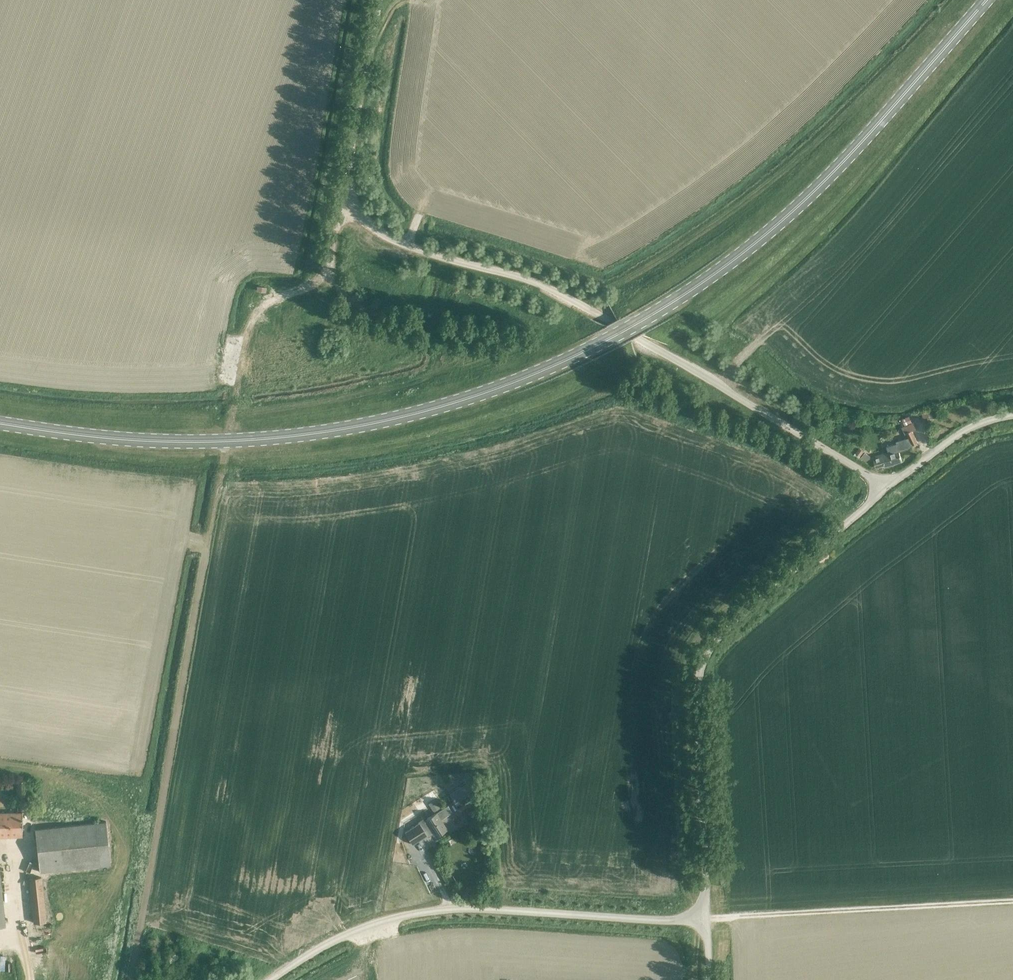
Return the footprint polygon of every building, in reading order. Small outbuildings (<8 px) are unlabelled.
[(908,416),(902,419),(905,425),(911,422),(908,416)] [(889,454),(873,459),(875,466),(884,464),(885,466),(901,461),(899,452),(911,448),(912,446),(917,443),(912,432),(906,434),(908,438),(896,442),(897,444),(887,447),(889,454)] [(860,447),(856,453),(860,456),(864,451),(860,447)] [(865,452),(860,458),(868,464),(873,458),(865,452)] [(18,800),(27,799),(26,780),(17,780),(18,800)] [(470,781),(450,794),(458,806),(463,803),(465,805),(480,795),(470,781)] [(419,823),(404,832),(412,845),(426,835),(427,837),(433,833),(435,837),(447,829),(441,819),(452,812),(447,805),(436,813),(436,812),(425,820),(424,818),(418,822),(419,823)] [(22,836),(22,813),(0,813),(0,837),(22,836)] [(39,872),(110,864),(106,822),(35,830),(39,872)] [(34,923),(45,922),(41,877),(29,878),(34,923)]
